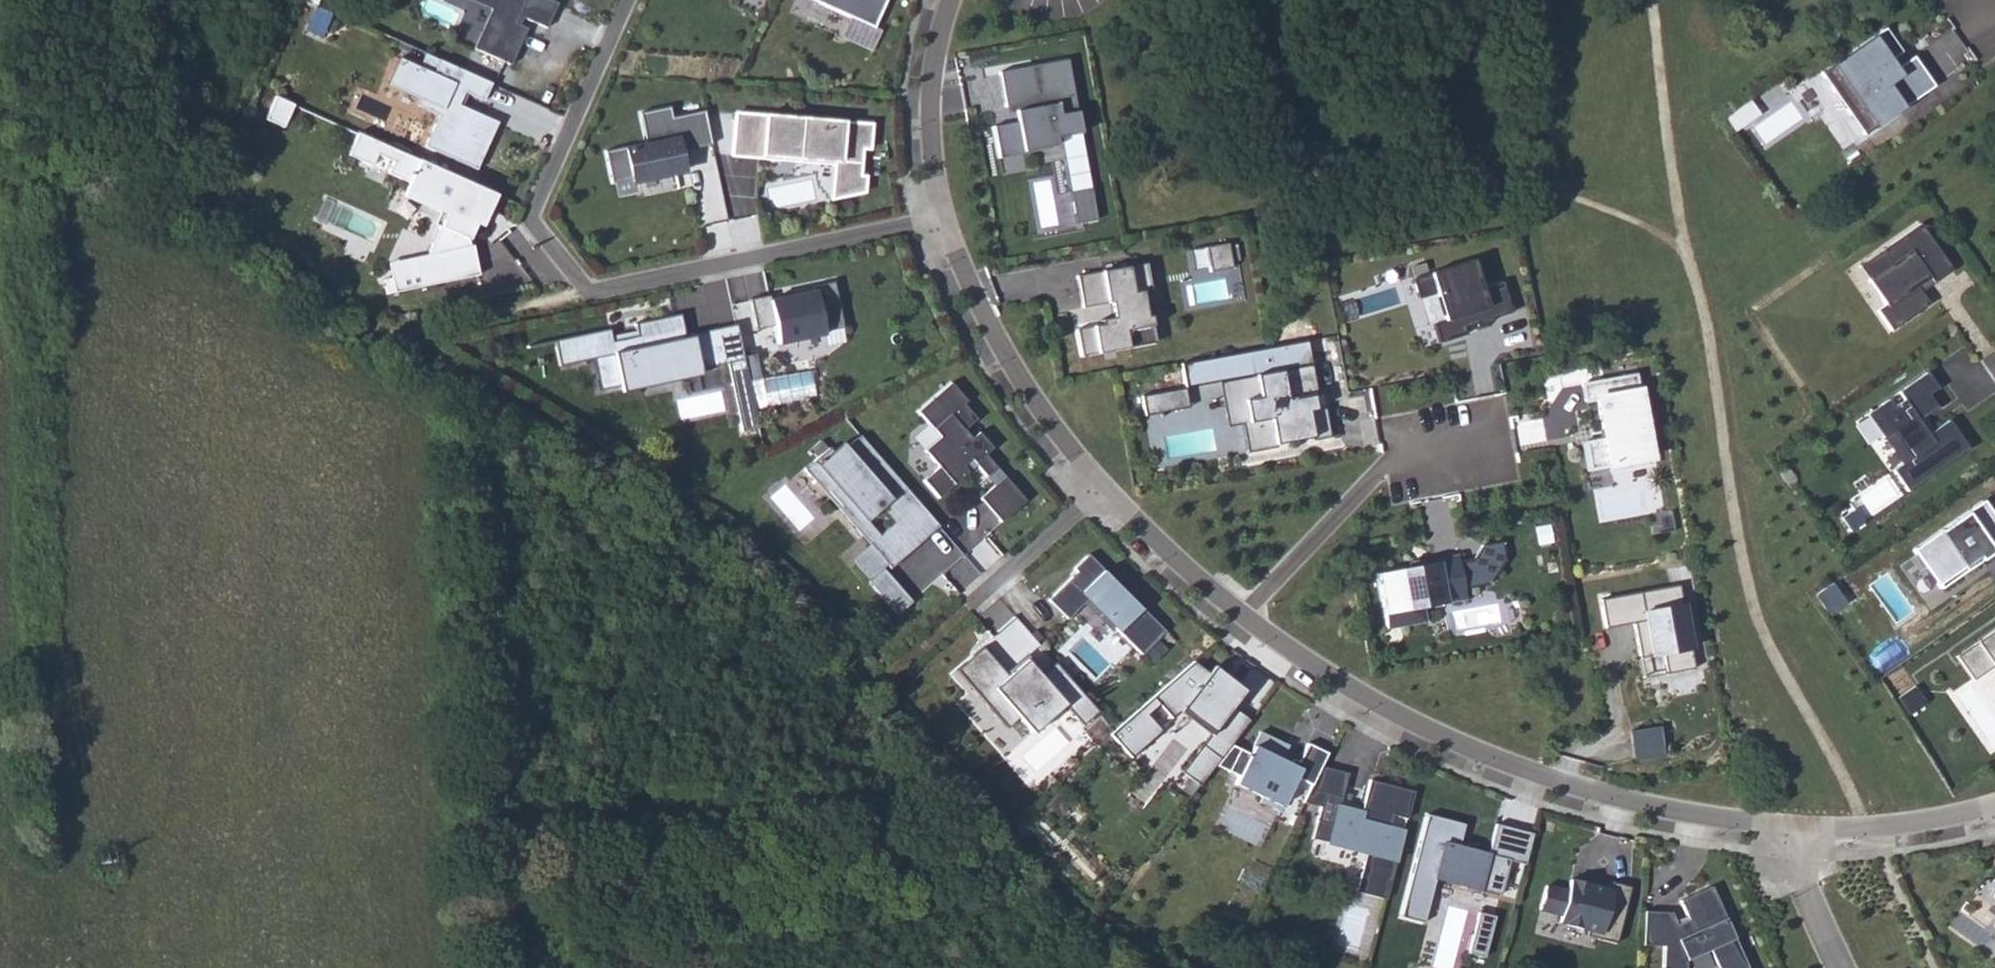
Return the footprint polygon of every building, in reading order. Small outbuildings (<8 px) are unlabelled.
[(558,1),(556,0),(483,0),(495,5),(476,49),(511,64),(527,27),(520,24),(515,23),(518,15),(523,17),(546,27),(558,1)] [(869,25),(880,0),(813,0),(869,25)] [(328,8),(313,1),(302,24),(317,31),(328,8)] [(1821,72),(1865,134),(1934,85),(1914,56),(1895,68),(1889,60),(1902,51),(1885,27),(1821,72)] [(487,79),(420,49),(414,63),(393,54),(382,81),(415,95),(413,102),(434,111),(420,142),(472,166),(493,118),(454,100),(459,88),(479,97),(487,79)] [(1062,55),(994,68),(1000,103),(1011,101),(1014,117),(988,122),(994,154),(998,153),(997,151),(1018,147),(1018,149),(1030,147),(1029,142),(1051,138),(1050,134),(1076,129),(1062,55)] [(289,100),(271,92),(261,115),(279,123),(289,100)] [(666,150),(707,141),(699,107),(667,114),(665,103),(635,110),(642,141),(622,145),(621,144),(600,148),(607,179),(670,167),(666,150)] [(866,124),(729,110),(726,153),(757,155),(757,153),(776,154),(777,146),(793,147),(792,156),(829,159),(826,196),(858,189),(859,174),(854,173),(856,146),(864,146),(866,124)] [(491,190),(353,129),(343,151),(364,163),(369,151),(385,158),(381,170),(405,180),(402,188),(442,204),(415,268),(390,273),(392,287),(389,287),(390,288),(474,270),(468,241),(465,242),(462,235),(475,207),(480,209),(488,190),(491,192),(491,190)] [(1096,215),(1090,183),(1069,187),(1075,219),(1096,215)] [(1916,221),(1878,247),(1888,260),(1864,277),(1882,302),(1873,307),(1887,328),(1925,301),(1913,284),(1926,275),(1929,280),(1948,267),(1916,221)] [(1201,244),(1205,269),(1228,265),(1223,240),(1201,244)] [(1878,247),(1855,264),(1864,277),(1888,260),(1878,247)] [(1468,258),(1408,277),(1414,295),(1431,290),(1440,317),(1429,321),(1435,341),(1450,336),(1462,332),(1460,325),(1471,322),(1472,324),(1488,319),(1487,316),(1507,310),(1497,279),(1477,285),(1468,258)] [(1076,352),(1150,339),(1145,312),(1141,313),(1137,288),(1145,286),(1140,259),(1072,272),(1078,304),(1113,297),(1116,312),(1095,316),(1096,321),(1071,325),(1076,352)] [(763,292),(744,297),(751,327),(769,323),(772,341),(819,332),(818,329),(838,325),(828,279),(807,283),(808,288),(764,297),(763,292)] [(738,353),(731,320),(685,329),(685,332),(679,333),(674,310),(628,320),(630,327),(631,332),(607,337),(606,332),(604,325),(548,336),(553,361),(587,355),(590,371),(610,366),(614,381),(640,375),(639,369),(664,364),(665,371),(721,359),(726,381),(743,378),(738,353)] [(630,327),(606,332),(607,337),(631,332),(630,327)] [(750,351),(738,353),(743,378),(755,376),(750,351)] [(1312,364),(1233,378),(1238,401),(1244,400),(1247,421),(1241,422),(1241,423),(1247,452),(1276,446),(1275,443),(1294,440),(1311,437),(1312,440),(1330,436),(1325,407),(1315,408),(1312,395),(1317,394),(1312,364)] [(610,366),(590,371),(593,386),(614,381),(610,366)] [(1890,405),(1884,397),(1864,411),(1880,435),(1888,430),(1906,456),(1889,468),(1904,489),(1965,446),(1946,417),(1925,432),(1916,418),(1934,405),(1925,393),(1935,386),(1923,370),(1895,390),(1900,397),(1890,405)] [(1581,398),(1593,396),(1601,437),(1581,440),(1583,451),(1586,465),(1646,455),(1631,371),(1578,381),(1581,398)] [(748,404),(743,378),(726,381),(731,408),(748,404)] [(1233,378),(1219,381),(1227,426),(1241,423),(1241,422),(1247,421),(1244,400),(1238,401),(1233,378)] [(965,456),(981,474),(991,465),(980,451),(987,445),(973,429),(966,435),(959,427),(971,416),(958,401),(961,398),(945,380),(912,409),(935,436),(918,448),(933,465),(918,478),(933,495),(963,470),(957,464),(965,456)] [(1185,387),(1165,391),(1169,411),(1189,407),(1185,387)] [(1145,415),(1169,411),(1165,391),(1141,395),(1145,415)] [(748,404),(731,408),(736,427),(752,423),(748,404)] [(902,516),(916,503),(858,436),(839,452),(835,456),(828,448),(802,470),(808,477),(810,476),(824,490),(832,483),(864,522),(889,502),(902,516)] [(828,448),(835,456),(839,452),(832,444),(828,448)] [(981,474),(988,483),(999,473),(991,465),(981,474)] [(1020,498),(999,473),(988,483),(974,495),(996,519),(1020,498)] [(916,503),(902,516),(889,502),(864,522),(832,483),(824,490),(810,476),(808,477),(868,544),(848,561),(866,581),(880,568),(885,565),(888,569),(937,527),(916,503)] [(1935,583),(1960,565),(1962,569),(1994,546),(1994,519),(1980,498),(1910,548),(1935,583)] [(1852,507),(1839,516),(1848,528),(1861,520),(1852,507)] [(1405,565),(1372,571),(1383,626),(1421,619),(1419,605),(1461,597),(1459,587),(1484,582),(1500,559),(1497,539),(1486,541),(1477,543),(1467,556),(1454,559),(1453,556),(1425,562),(1424,557),(1404,561),(1405,565)] [(1070,577),(1046,600),(1065,620),(1087,598),(1115,626),(1113,629),(1139,655),(1163,632),(1086,555),(1072,569),(1077,575),(1072,579),(1070,577)] [(1960,565),(1935,583),(1937,587),(1962,569),(1960,565)] [(910,602),(880,568),(866,581),(895,615),(910,602)] [(1675,586),(1596,601),(1602,630),(1629,625),(1636,663),(1659,658),(1663,675),(1691,669),(1675,586)] [(1953,654),(1969,678),(1994,660),(1994,661),(1994,624),(1953,654)] [(1093,709),(1050,660),(1035,673),(1021,656),(1003,673),(978,644),(951,667),(1001,723),(1014,715),(1027,730),(1060,702),(1078,723),(1093,709)] [(1203,669),(1188,658),(1105,731),(1126,755),(1157,728),(1142,712),(1154,702),(1166,716),(1176,706),(1207,729),(1207,730),(1228,703),(1235,693),(1203,669)] [(1208,663),(1203,669),(1235,693),(1240,687),(1208,663)] [(1245,717),(1228,703),(1207,730),(1207,729),(1198,741),(1216,755),(1226,742),(1245,717)] [(1632,731),(1636,758),(1666,754),(1662,727),(1632,731)] [(1216,755),(1210,762),(1233,773),(1230,781),(1257,794),(1255,799),(1274,808),(1290,774),(1307,782),(1316,763),(1322,750),(1302,740),(1293,758),(1286,755),(1283,760),(1275,756),(1282,742),(1255,729),(1244,751),(1226,742),(1216,755)] [(1216,755),(1198,741),(1177,768),(1195,783),(1210,762),(1216,755)] [(1307,782),(1305,785),(1337,794),(1343,770),(1316,763),(1307,782)] [(1305,785),(1298,799),(1316,803),(1312,818),(1328,822),(1323,839),(1362,849),(1351,888),(1381,896),(1409,788),(1365,776),(1357,809),(1335,803),(1337,794),(1305,785)] [(1459,821),(1422,812),(1395,914),(1418,920),(1430,875),(1495,892),(1504,858),(1519,862),(1528,831),(1491,822),(1483,851),(1453,843),(1459,821)] [(1328,822),(1312,818),(1301,840),(1323,839),(1328,822)] [(1592,888),(1593,884),(1566,878),(1563,889),(1542,884),(1536,907),(1557,913),(1555,920),(1584,927),(1582,933),(1612,941),(1626,884),(1607,880),(1605,888),(1604,892),(1592,888)] [(1640,909),(1638,943),(1659,944),(1658,967),(1669,967),(1681,967),(1681,958),(1705,948),(1714,967),(1744,967),(1707,884),(1675,898),(1683,917),(1672,922),(1667,910),(1640,909)] [(1489,913),(1473,909),(1462,951),(1478,955),(1489,913)]
